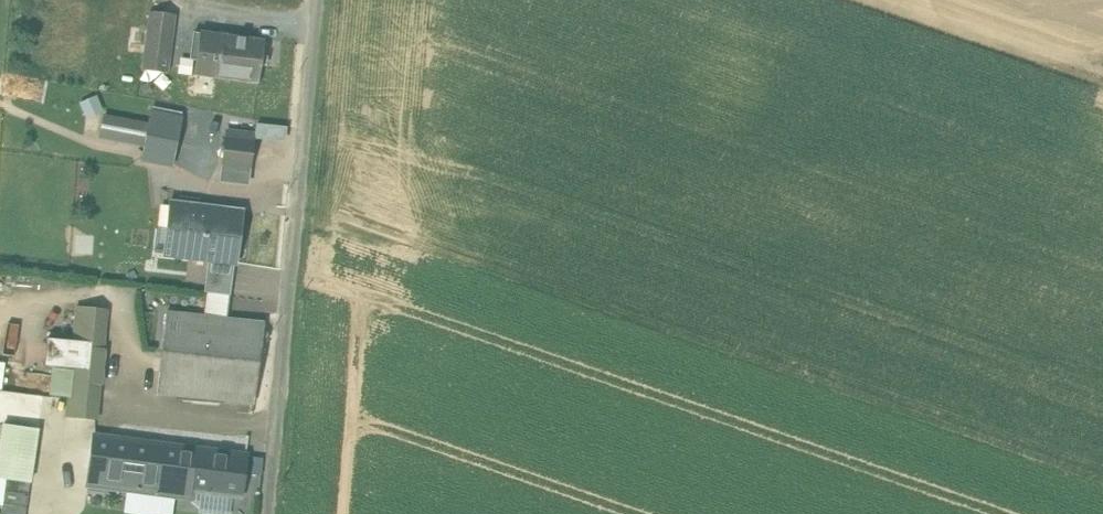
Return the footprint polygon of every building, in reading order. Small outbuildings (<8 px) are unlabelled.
[(176,15),(150,11),(144,55),(170,58),(176,15)] [(265,40),(201,31),(195,75),(259,84),(265,40)] [(149,125),(105,116),(101,137),(116,140),(117,134),(146,140),(149,125)] [(285,139),(286,126),(257,123),(255,135),(285,139)] [(253,140),(227,137),(224,165),(249,169),(253,140)] [(249,169),(224,165),(222,181),(247,184),(249,169)] [(244,212),(169,203),(163,253),(235,262),(237,263),(244,212)] [(235,262),(209,259),(204,292),(231,295),(235,262)] [(106,311),(78,307),(70,383),(99,386),(106,311)] [(264,323),(168,312),(165,338),(261,349),(264,323)] [(261,349),(165,338),(161,371),(159,393),(253,403),(261,349)] [(43,366),(42,375),(54,376),(55,368),(43,366)] [(97,401),(69,397),(67,416),(96,419),(97,401)] [(2,423),(0,443),(0,456),(10,458),(14,425),(2,423)] [(96,435),(88,485),(158,494),(155,513),(195,513),(199,491),(175,488),(181,446),(96,435)] [(247,455),(181,446),(175,488),(199,491),(241,496),(247,455)]
